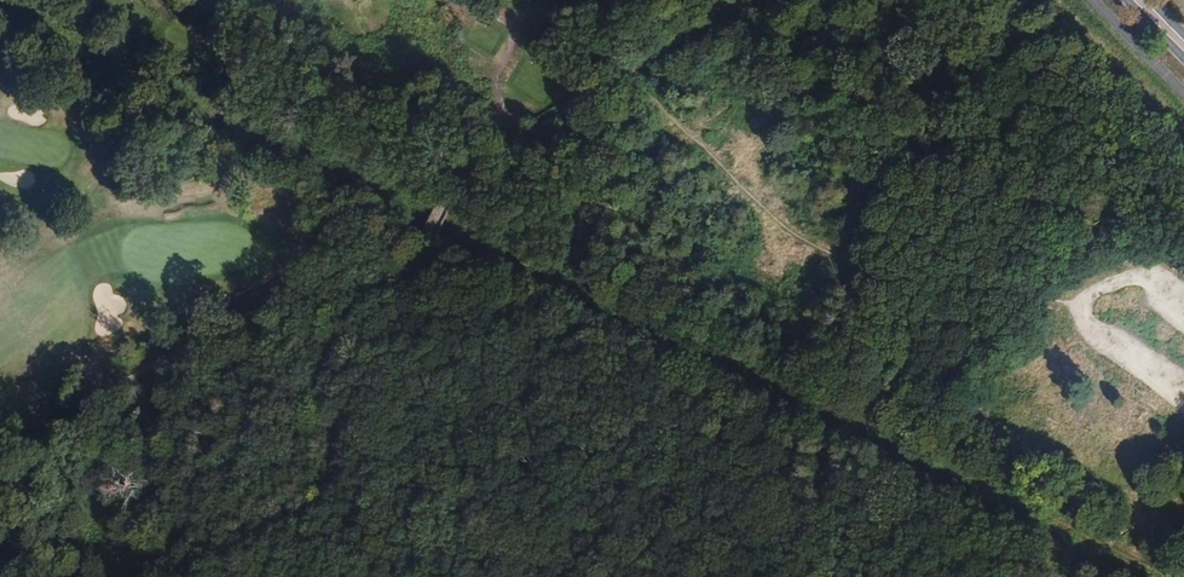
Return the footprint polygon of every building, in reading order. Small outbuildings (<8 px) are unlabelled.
[(22,173),(25,186),(35,184),(32,171),(22,173)]
